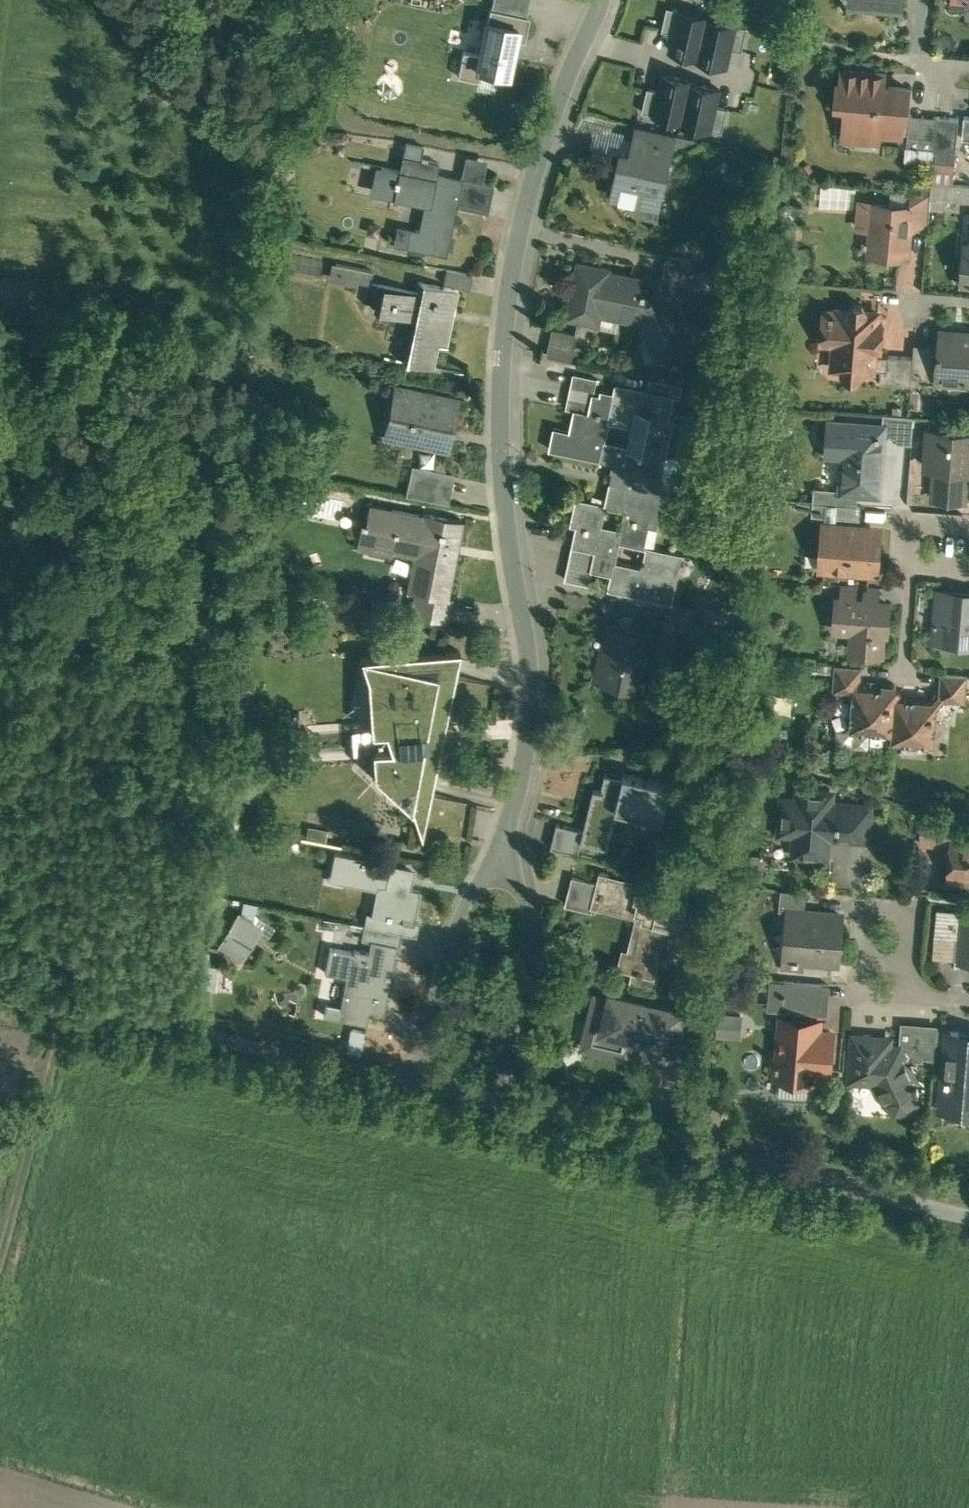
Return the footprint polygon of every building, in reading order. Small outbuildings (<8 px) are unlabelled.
[(493,9),(524,15),(527,0),(495,0),(493,9)] [(663,27),(672,29),(677,6),(667,4),(663,27)] [(705,17),(707,12),(677,6),(672,29),(668,51),(697,57),(705,17)] [(488,8),(485,21),(514,26),(512,37),(524,39),(529,15),(524,15),(493,9),(488,8)] [(735,23),(705,17),(697,57),(696,63),(725,69),(730,46),(735,23)] [(485,21),(483,21),(477,54),(475,68),(506,73),(512,37),(514,26),(485,21)] [(735,23),(730,46),(741,49),(746,25),(735,23)] [(475,68),(477,54),(460,51),(456,74),(473,77),(475,68)] [(909,86),(873,83),(875,70),(845,67),(844,80),(840,80),(838,104),(853,106),(851,137),(879,139),(879,130),(902,131),(903,112),(906,113),(909,86)] [(653,113),(683,119),(691,79),(692,74),(663,68),(658,90),(653,113)] [(475,72),(474,83),(493,85),(494,74),(475,72)] [(683,119),(682,125),(711,131),(716,108),(721,86),(691,79),(683,119)] [(653,113),(658,90),(647,88),(643,111),(653,113)] [(725,109),(716,108),(711,131),(721,133),(725,109)] [(938,115),(910,112),(908,144),(918,145),(918,146),(920,146),(920,145),(935,146),(938,115)] [(960,117),(938,115),(935,146),(935,148),(957,150),(960,117)] [(675,133),(639,125),(633,154),(623,152),(614,194),(620,196),(619,200),(636,204),(637,200),(643,201),(645,194),(660,197),(675,133)] [(956,150),(934,148),(933,160),(955,162),(956,150)] [(461,181),(438,176),(441,162),(403,154),(400,169),(382,165),(378,187),(431,198),(424,228),(417,226),(417,229),(413,245),(448,252),(458,204),(489,211),(495,182),(482,180),(462,175),(461,181)] [(482,180),(486,160),(466,156),(462,175),(482,180)] [(955,162),(933,160),(931,180),(953,183),(955,162)] [(953,183),(931,180),(930,192),(930,196),(951,198),(953,183)] [(953,183),(951,198),(968,199),(968,184),(962,183),(953,183)] [(930,192),(912,190),(911,206),(912,206),(911,221),(928,222),(930,196),(930,192)] [(911,206),(876,202),(876,206),(874,226),(878,232),(877,244),(891,245),(896,251),(908,252),(911,221),(912,206),(911,206)] [(876,206),(868,205),(861,205),(859,225),(872,226),(874,226),(876,206)] [(417,229),(397,225),(394,241),(413,245),(417,229)] [(965,242),(962,279),(959,279),(958,281),(968,282),(968,242),(965,242)] [(693,259),(667,254),(662,279),(667,280),(673,293),(685,288),(689,296),(706,290),(693,259)] [(373,270),(332,263),(330,277),(370,284),(373,270)] [(608,269),(580,263),(569,316),(594,320),(596,310),(622,315),(625,296),(628,297),(632,278),(608,273),(608,269)] [(475,274),(449,269),(446,282),(472,287),(475,274)] [(662,279),(646,276),(645,281),(633,279),(634,278),(632,278),(628,297),(625,296),(622,315),(642,318),(646,317),(663,356),(694,343),(673,293),(667,280),(662,279)] [(420,282),(427,284),(425,293),(385,284),(381,306),(420,315),(410,363),(435,368),(440,344),(449,346),(454,320),(446,318),(452,288),(420,281),(420,282)] [(863,303),(855,302),(851,306),(850,310),(830,308),(828,332),(838,332),(835,363),(843,364),(843,367),(848,374),(858,375),(865,369),(865,366),(882,367),(880,381),(887,381),(889,354),(876,353),(878,336),(882,336),(884,321),(879,321),(879,312),(867,311),(867,307),(863,303)] [(576,333),(553,329),(547,354),(579,361),(581,348),(575,346),(578,333),(576,332),(576,333)] [(962,338),(955,337),(955,335),(954,333),(953,332),(951,331),(940,330),(937,367),(947,368),(946,379),(968,381),(968,332),(966,333),(965,333),(963,335),(962,336),(962,338)] [(932,349),(915,348),(914,356),(912,376),(913,376),(929,377),(932,349)] [(914,356),(889,354),(887,381),(912,383),(913,376),(912,376),(914,356)] [(597,378),(575,373),(572,387),(595,391),(597,378)] [(682,384),(657,378),(655,390),(654,391),(673,395),(679,397),(682,384)] [(655,390),(618,382),(615,397),(610,420),(634,426),(629,446),(655,451),(657,445),(658,446),(659,440),(658,439),(663,416),(668,417),(673,395),(654,391),(655,390)] [(595,391),(572,387),(570,397),(592,401),(594,393),(595,391)] [(455,401),(403,390),(394,436),(445,447),(455,401)] [(590,412),(581,411),(577,432),(571,431),(567,452),(601,460),(605,441),(610,420),(615,397),(609,395),(610,392),(602,390),(601,394),(594,393),(592,401),(590,412)] [(592,401),(570,397),(568,408),(581,411),(590,412),(592,401)] [(915,415),(883,412),(882,426),(883,426),(883,435),(897,437),(897,442),(913,443),(915,415)] [(882,426),(829,422),(827,444),(846,446),(843,488),(843,490),(859,491),(879,493),(883,435),(883,426),(882,426)] [(571,431),(556,428),(552,449),(567,452),(571,431)] [(929,428),(926,464),(936,465),(934,496),(964,498),(967,467),(968,467),(968,432),(929,428)] [(629,446),(605,441),(601,460),(616,463),(611,482),(665,493),(666,488),(661,487),(663,479),(654,477),(659,452),(629,446)] [(451,476),(418,469),(413,494),(446,501),(447,499),(443,499),(447,477),(451,478),(451,476)] [(665,493),(611,482),(607,505),(627,509),(623,528),(620,541),(646,546),(650,527),(652,527),(655,516),(660,517),(665,493)] [(843,488),(815,486),(814,501),(828,502),(838,503),(858,505),(859,491),(843,490),(843,488)] [(606,504),(592,501),(592,500),(578,498),(572,524),(578,526),(574,545),(596,550),(594,560),(592,570),(613,574),(615,561),(616,561),(616,560),(620,541),(623,528),(602,523),(606,504)] [(828,502),(814,501),(813,514),(827,515),(828,502)] [(464,520),(423,511),(423,513),(370,503),(367,520),(362,519),(361,522),(375,525),(370,549),(393,554),(394,550),(415,554),(407,590),(415,591),(416,590),(449,597),(464,520)] [(858,505),(838,503),(837,516),(860,518),(861,505),(858,505)] [(865,526),(840,525),(840,529),(826,528),(823,566),(876,570),(879,533),(865,531),(865,526)] [(596,550),(574,545),(572,556),(594,560),(596,550)] [(677,553),(648,547),(645,558),(643,558),(642,564),(644,564),(643,567),(616,560),(616,561),(613,574),(610,588),(672,602),(677,582),(672,580),(677,553)] [(594,560),(572,556),(569,566),(592,571),(592,570),(594,560)] [(592,571),(569,566),(566,579),(589,584),(592,571)] [(858,585),(841,583),(840,600),(856,601),(858,585)] [(449,597),(416,590),(415,591),(411,613),(449,621),(454,598),(449,597)] [(940,591),(936,639),(968,642),(968,594),(940,591)] [(840,600),(837,600),(835,627),(855,629),(853,650),(881,652),(883,631),(887,631),(889,603),(856,601),(840,600)] [(654,638),(609,628),(599,674),(644,683),(654,638)] [(461,650),(362,656),(368,676),(371,726),(372,730),(386,729),(392,745),(373,746),(373,749),(374,771),(411,803),(423,837),(461,650)] [(882,686),(861,685),(862,665),(834,663),(832,691),(852,693),(851,727),(892,731),(893,731),(896,696),(901,697),(901,696),(902,690),(895,683),(883,682),(882,686)] [(968,674),(941,671),(938,694),(933,698),(901,696),(901,697),(896,696),(893,731),(892,731),(891,739),(934,742),(937,704),(943,699),(966,701),(968,674)] [(371,726),(364,727),(363,727),(352,728),(354,750),(365,749),(365,750),(373,749),(373,746),(392,745),(386,729),(372,730),(371,726)] [(640,784),(610,777),(599,820),(586,816),(579,842),(609,849),(615,824),(629,828),(632,814),(662,822),(671,789),(695,796),(699,777),(675,771),(673,778),(644,772),(640,784)] [(830,794),(801,792),(800,806),(790,806),(789,824),(798,825),(797,850),(826,852),(828,827),(837,828),(836,833),(866,835),(868,808),(829,805),(830,794)] [(586,816),(562,810),(555,836),(579,842),(586,816)] [(323,841),(326,829),(307,824),(304,836),(323,841)] [(954,830),(953,844),(950,878),(968,879),(968,831),(954,830)] [(412,871),(382,865),(382,862),(365,858),(365,856),(335,850),(333,861),(338,862),(335,878),(384,888),(379,915),(414,922),(414,921),(421,889),(409,887),(412,871)] [(682,894),(638,883),(637,887),(608,879),(608,876),(599,873),(597,882),(573,876),(566,904),(592,911),(595,901),(644,913),(634,952),(657,958),(665,926),(673,928),(682,894)] [(959,910),(938,908),(934,956),(955,957),(959,910)] [(841,913),(793,909),(788,966),(804,967),(804,958),(837,961),(841,913)] [(262,927),(239,913),(219,946),(242,960),(262,927)] [(414,922),(379,915),(377,927),(402,932),(417,935),(419,922),(414,921),(414,922)] [(377,927),(365,925),(362,938),(397,945),(400,946),(402,932),(377,927)] [(397,945),(362,938),(360,950),(355,949),(355,952),(331,947),(326,971),(328,971),(328,967),(352,971),(343,1016),(339,1015),(339,1016),(367,1022),(369,1009),(384,1011),(397,945)] [(495,963),(481,960),(478,972),(492,975),(495,963)] [(822,982),(786,978),(785,990),(783,990),(782,994),(785,995),(784,1008),(819,1011),(822,982)] [(682,1011),(619,995),(618,1000),(596,995),(589,1024),(597,1026),(592,1047),(628,1056),(634,1035),(650,1039),(647,1051),(659,1054),(670,1057),(674,1042),(682,1011)] [(742,1013),(720,1011),(718,1035),(740,1037),(742,1013)] [(819,1019),(783,1016),(780,1057),(777,1057),(777,1061),(779,1061),(778,1071),(814,1075),(815,1065),(829,1066),(832,1030),(818,1029),(819,1019)] [(938,1026),(902,1023),(900,1046),(905,1047),(911,1060),(916,1058),(923,1059),(924,1056),(936,1057),(938,1026)] [(900,1046),(878,1045),(879,1037),(856,1035),(852,1077),(877,1079),(887,1100),(897,1108),(910,1107),(918,1098),(918,1086),(920,1084),(919,1080),(916,1082),(907,1062),(911,1060),(905,1047),(900,1046)] [(950,1037),(944,1103),(964,1104),(966,1088),(968,1088),(968,1039),(950,1037)] [(674,1042),(670,1057),(659,1054),(653,1079),(683,1086),(692,1046),(674,1042)] [(814,1075),(778,1071),(776,1091),(779,1094),(809,1096),(812,1094),(814,1075)]
